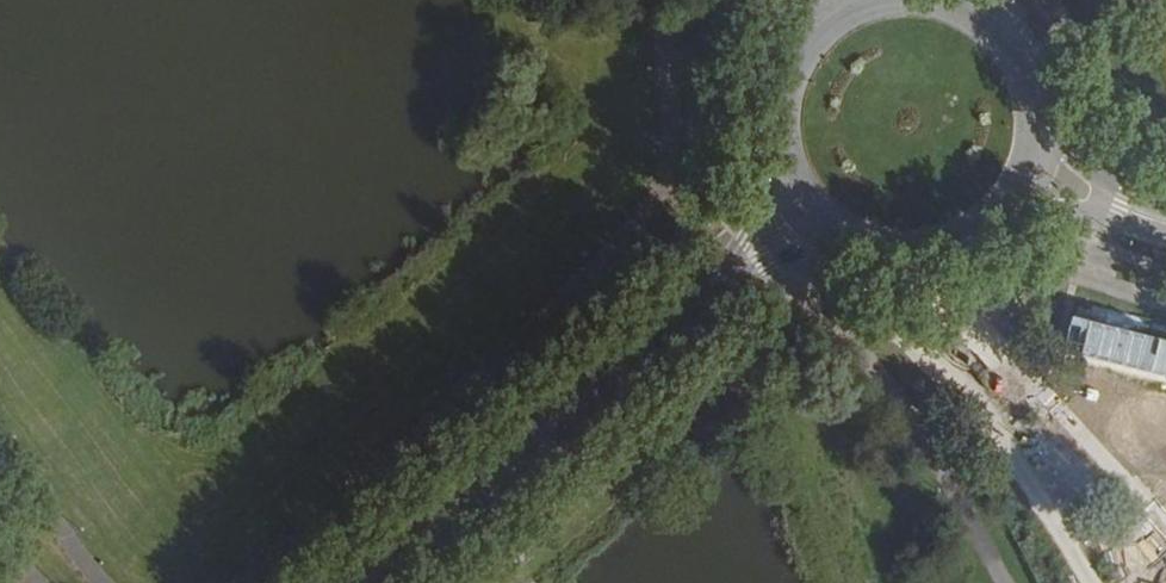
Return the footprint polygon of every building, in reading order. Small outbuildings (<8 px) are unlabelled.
[(1143,6),(1146,19),(1165,0),(1137,0),(1143,6)]
